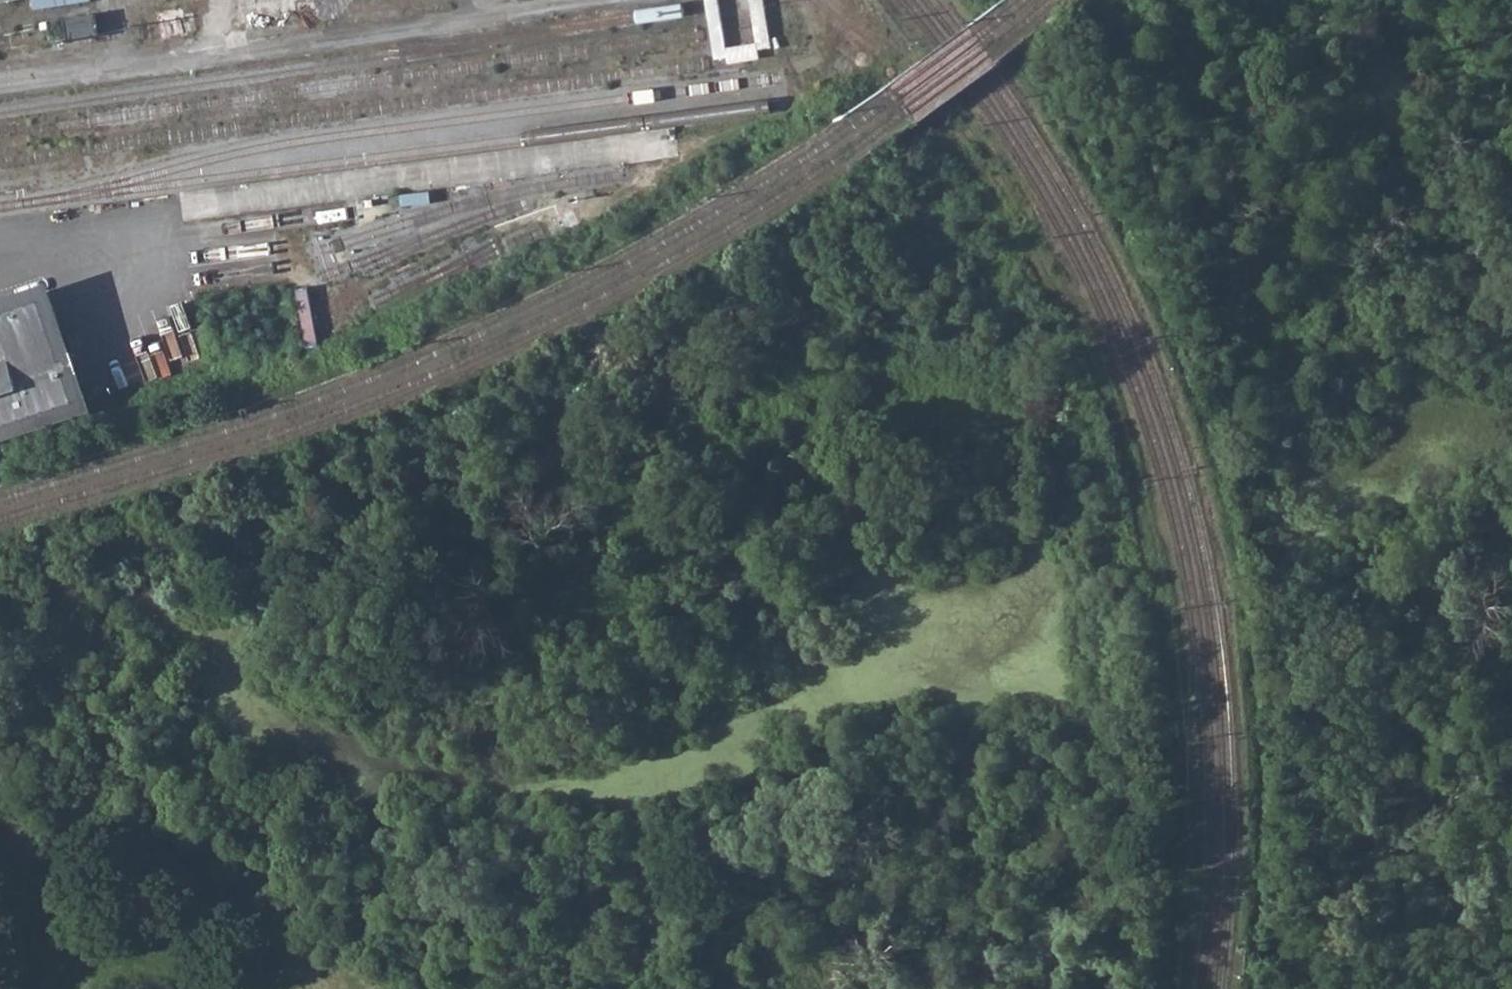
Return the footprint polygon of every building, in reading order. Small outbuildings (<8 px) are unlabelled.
[(318,15),(316,0),(285,0),(288,20),(318,15)] [(188,35),(184,7),(157,12),(161,39),(188,35)] [(95,13),(65,19),(69,41),(98,36),(95,13)] [(39,44),(36,23),(7,28),(11,48),(39,44)] [(0,298),(0,443),(95,412),(51,281),(0,298)]
